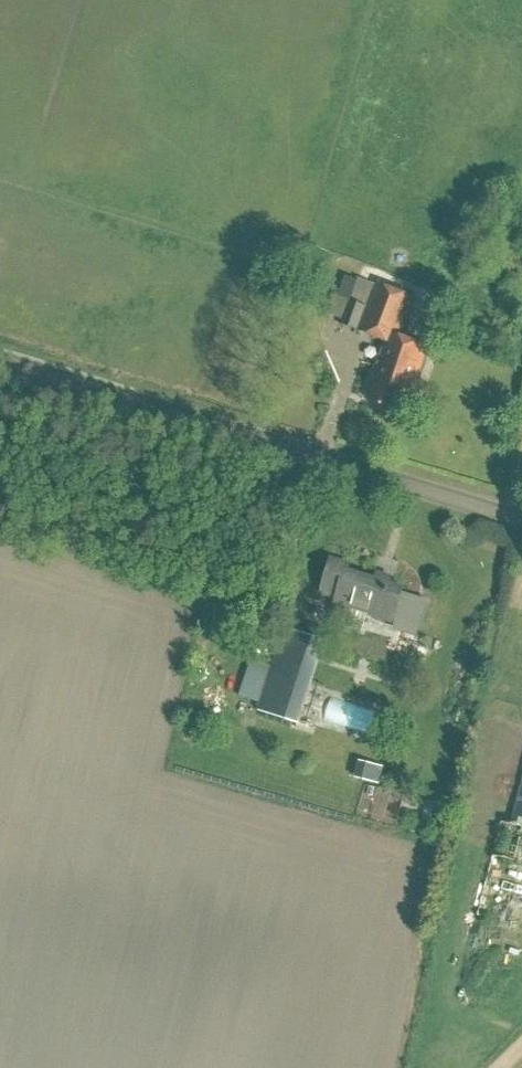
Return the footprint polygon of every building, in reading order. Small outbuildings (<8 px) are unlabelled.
[(340,326),(383,341),(369,381),(373,382),(367,400),(392,409),(398,390),(410,394),(427,346),(399,336),(413,296),(374,282),(366,305),(349,299),(340,326)] [(331,560),(321,592),(337,597),(334,604),(390,621),(395,622),(392,630),(416,637),(427,600),(399,591),(400,587),(386,583),(388,578),(376,574),(375,580),(345,571),(347,565),(331,560)] [(363,645),(371,622),(292,596),(288,606),(303,611),(296,632),(328,642),(331,635),(363,645)] [(311,654),(280,644),(273,666),(261,703),(259,710),(290,720),(311,654)] [(261,703),(273,666),(253,660),(242,697),(261,703)] [(362,759),(358,776),(382,783),(386,766),(362,759)] [(510,823),(520,826),(521,819),(521,777),(510,823)]
